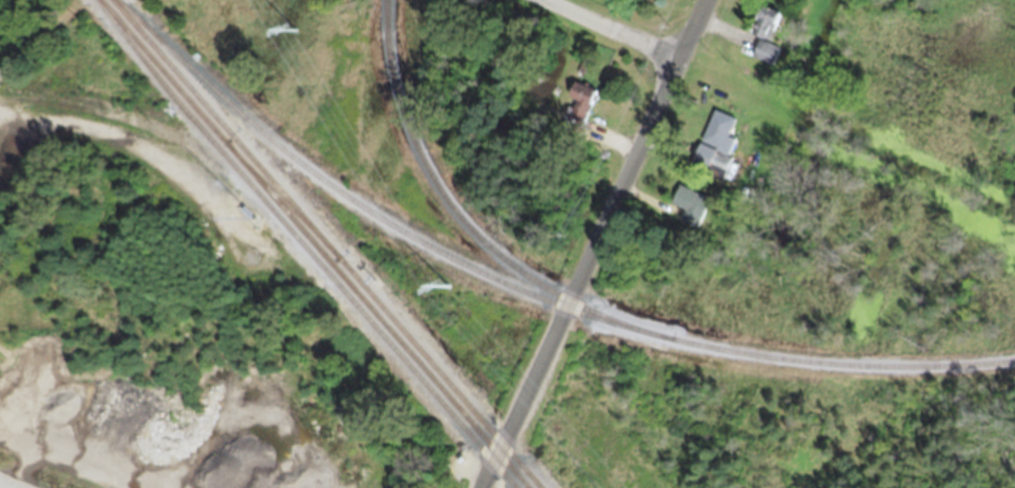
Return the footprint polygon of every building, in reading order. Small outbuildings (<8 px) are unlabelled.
[(584,131),(597,97),(573,89),(561,123),(584,131)] [(731,164),(712,159),(706,183),(725,188),(731,164)] [(700,227),(709,205),(679,193),(670,216),(700,227)]
